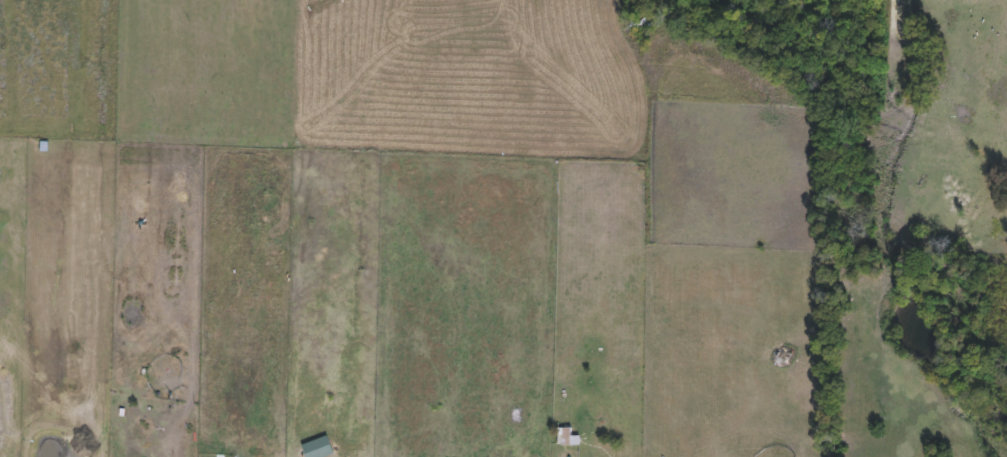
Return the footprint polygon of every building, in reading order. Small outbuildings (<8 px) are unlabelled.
[(195,370),(186,376),(171,353),(180,347),(195,370)] [(569,428),(569,445),(556,445),(556,428),(569,428)]
